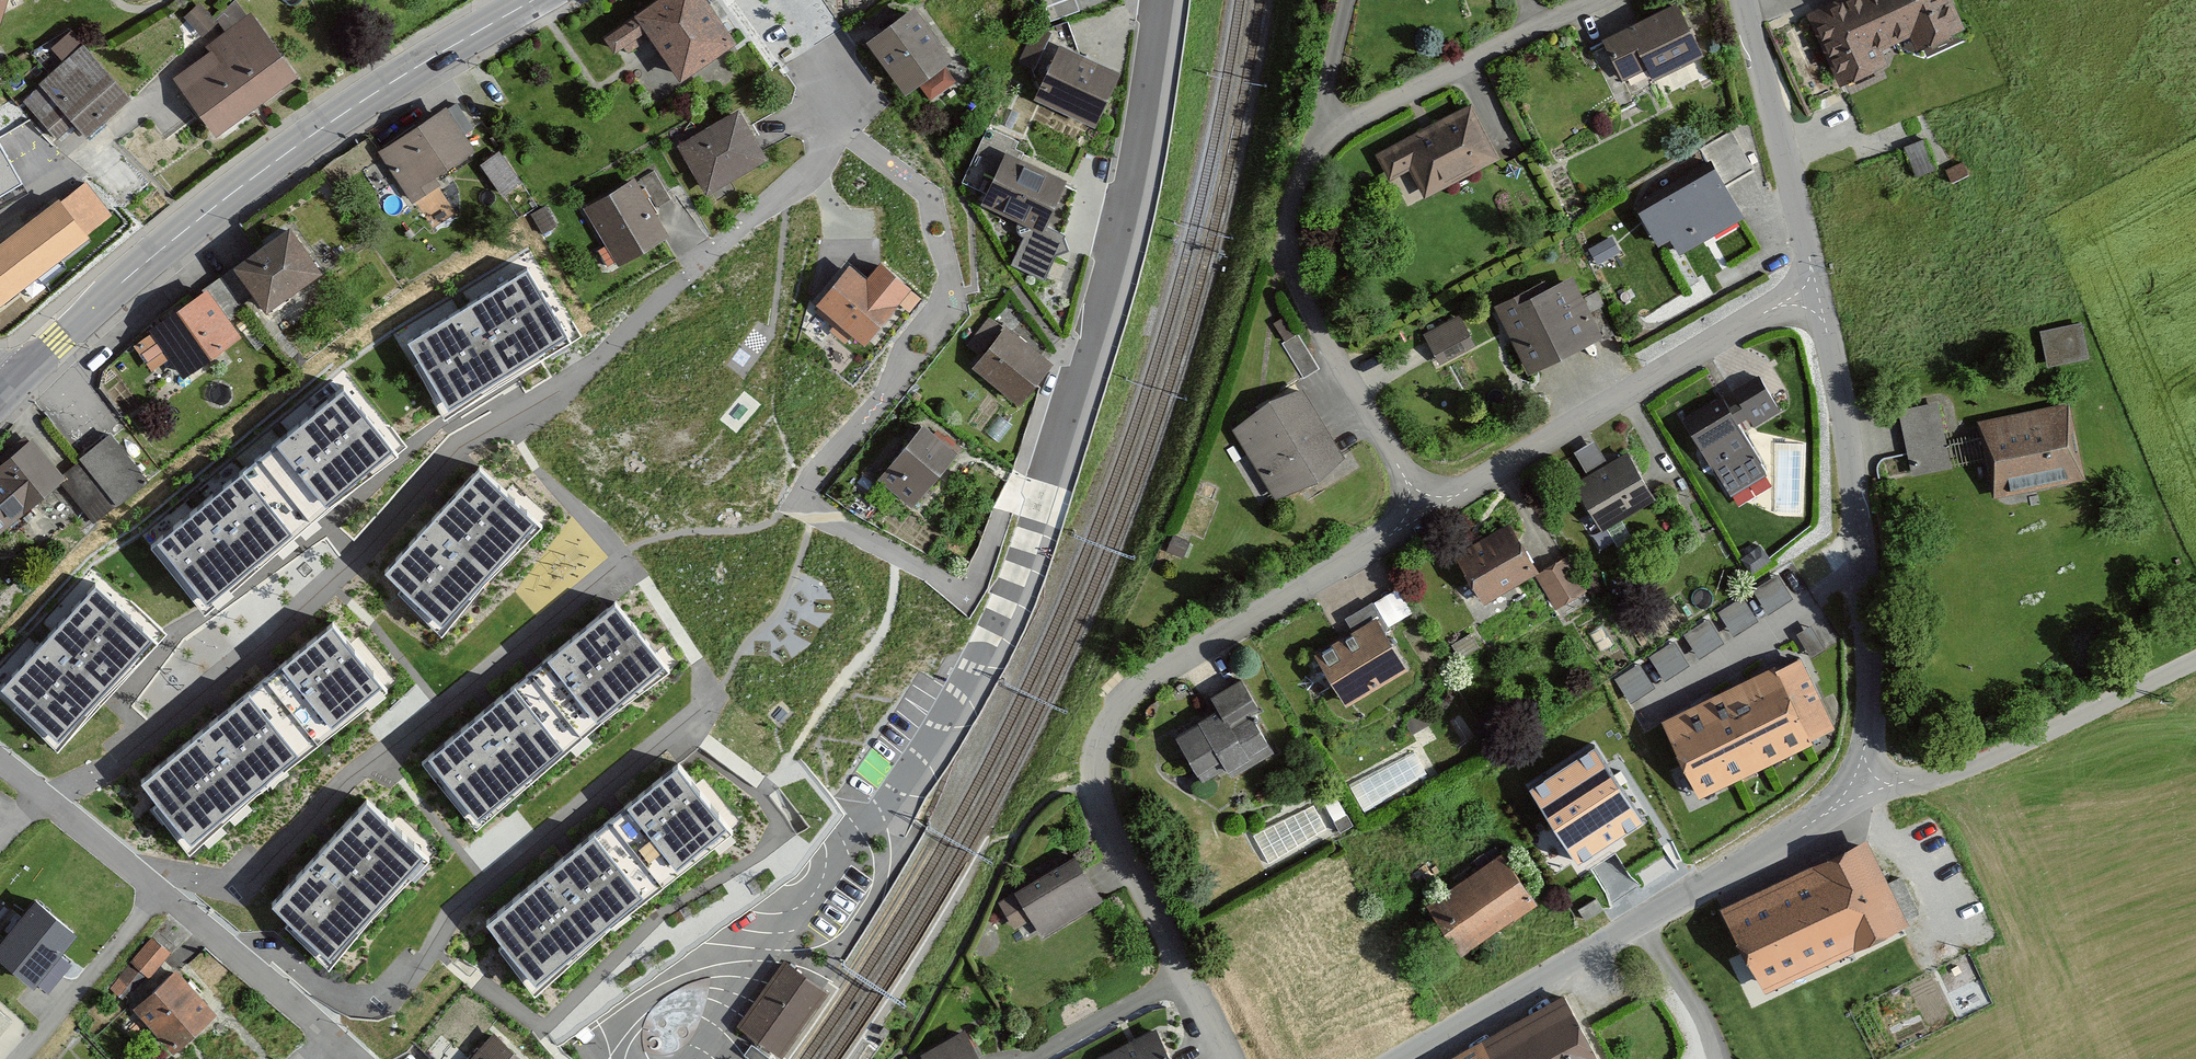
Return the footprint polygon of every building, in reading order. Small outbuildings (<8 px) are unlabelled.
[(211,50),(182,73),(225,128),(295,73),(238,0),(216,18),(225,29),(206,43),(211,50)] [(593,36),(607,55),(640,31),(682,86),(741,42),(709,0),(641,0),(593,36)] [(1058,16),(1081,7),(1078,0),(1052,0),(1058,16)] [(1689,0),(1608,37),(1626,77),(1655,64),(1662,78),(1714,54),(1689,0)] [(1803,6),(1839,90),(1891,67),(1883,48),(1923,31),(1930,47),(1972,29),(1960,0),(1816,0),(1803,6)] [(922,3),(873,38),(912,91),(921,84),(932,98),(957,80),(948,67),(962,57),(922,3)] [(86,39),(23,98),(60,137),(75,124),(88,138),(136,92),(86,39)] [(1125,70),(1066,45),(1039,97),(1102,121),(1125,70)] [(1472,94),(1373,149),(1391,181),(1412,169),(1428,196),(1505,153),(1472,94)] [(448,107),(380,155),(412,199),(480,152),(448,107)] [(734,109),(676,146),(709,196),(766,159),(734,109)] [(20,183),(0,149),(0,195),(20,183)] [(1075,180),(1015,153),(995,199),(1039,218),(1019,263),(1052,277),(1073,229),(1056,222),(1075,180)] [(505,154),(484,165),(516,225),(538,213),(505,154)] [(1717,166),(1644,212),(1673,259),(1747,213),(1717,166)] [(640,176),(586,206),(619,266),(673,236),(640,176)] [(0,243),(0,305),(88,238),(84,233),(108,215),(85,185),(61,204),(57,199),(0,243)] [(292,225),(240,265),(274,310),(327,270),(292,225)] [(850,269),(819,307),(879,354),(924,298),(883,265),(867,284),(850,269)] [(403,341),(445,412),(569,340),(527,268),(403,341)] [(1572,268),(1495,306),(1533,374),(1616,336),(1572,268)] [(219,273),(132,342),(158,374),(180,357),(192,372),(244,331),(231,316),(245,305),(219,273)] [(1465,310),(1424,332),(1441,363),(1482,341),(1465,310)] [(1007,321),(977,364),(1035,403),(1064,361),(1007,321)] [(2084,321),(2041,328),(2047,364),(2090,357),(2084,321)] [(1301,328),(1280,341),(1302,377),(1323,365),(1301,328)] [(1760,370),(1680,419),(1728,497),(1770,471),(1743,427),(1781,403),(1760,370)] [(1302,377),(1231,426),(1278,499),(1348,454),(1302,377)] [(335,383),(144,540),(197,604),(388,446),(335,383)] [(1917,476),(1955,468),(1939,399),(1901,407),(1917,476)] [(2072,402),(1984,419),(1998,493),(2086,475),(2072,402)] [(923,417),(876,480),(923,514),(969,451),(923,417)] [(112,427),(80,457),(119,500),(152,471),(112,427)] [(1591,474),(1575,484),(1604,531),(1659,497),(1631,452),(1612,457),(1599,436),(1576,450),(1591,474)] [(0,473),(0,524),(4,529),(56,481),(96,524),(119,500),(80,457),(63,470),(36,440),(0,473)] [(386,564),(448,619),(543,512),(481,457),(386,564)] [(1518,518),(1463,548),(1489,597),(1540,570),(1558,604),(1589,588),(1569,552),(1544,566),(1518,518)] [(2,693),(65,748),(159,641),(97,586),(2,693)] [(615,594),(424,751),(477,815),(668,658),(615,594)] [(1356,633),(1321,652),(1350,703),(1417,667),(1379,595),(1346,613),(1356,633)] [(332,614),(141,772),(193,836),(385,678),(332,614)] [(1805,653),(1666,716),(1702,793),(1840,730),(1805,653)] [(1223,710),(1183,733),(1207,776),(1230,763),(1235,771),(1278,747),(1256,710),(1266,704),(1248,673),(1213,693),(1223,710)] [(1641,821),(1594,748),(1529,790),(1576,863),(1641,821)] [(678,764),(479,922),(535,993),(734,835),(678,764)] [(278,906),(340,961),(435,854),(372,799),(278,906)] [(1866,830),(1721,902),(1764,989),(1910,918),(1866,830)] [(1506,849),(1429,903),(1465,953),(1541,899),(1506,849)] [(1083,850),(999,898),(1020,933),(1040,921),(1048,934),(1111,898),(1083,850)] [(0,948),(0,950),(38,981),(81,929),(41,897),(0,948)] [(152,935),(113,985),(122,992),(140,969),(148,975),(169,948),(152,935)] [(829,988),(784,956),(737,1022),(782,1054),(829,988)] [(223,1013),(180,966),(137,1005),(180,1052),(223,1013)] [(1563,990),(1442,1058),(1603,1058),(1563,990)] [(18,1022),(0,1004),(0,1040),(18,1022)] [(472,1058),(536,1058),(498,1028),(472,1058)] [(1098,1058),(1174,1058),(1158,1028),(1098,1058)] [(928,1054),(931,1058),(992,1058),(976,1029),(928,1054)] [(752,1041),(745,1051),(756,1058),(769,1058),(771,1056),(752,1041)]
